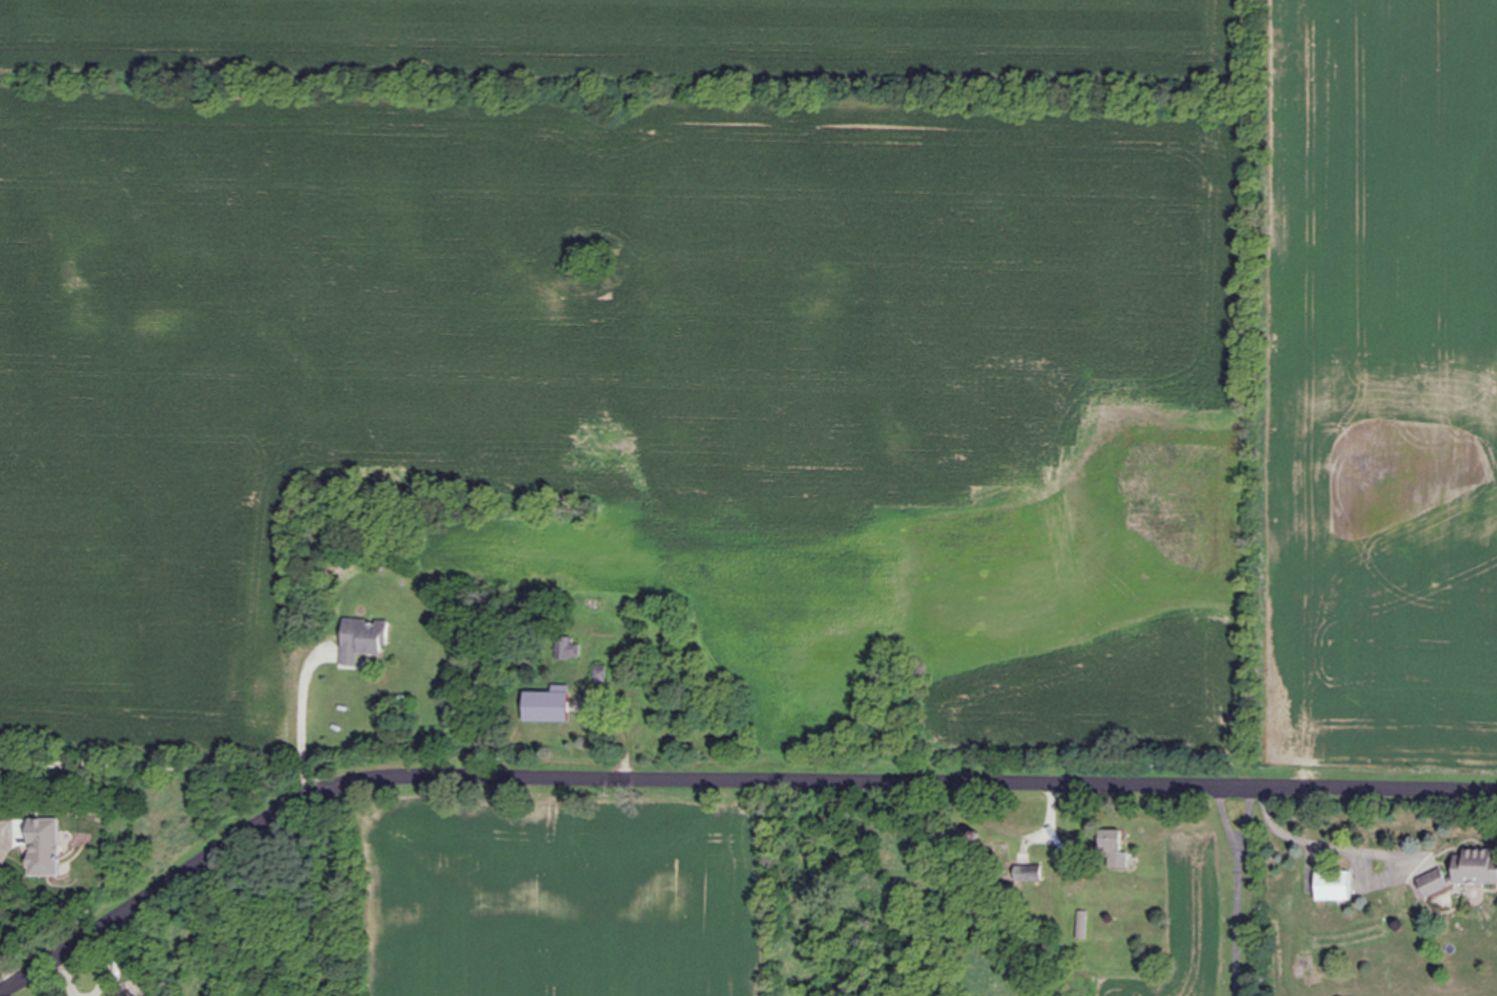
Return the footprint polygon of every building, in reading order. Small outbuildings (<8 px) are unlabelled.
[(359,654),(386,656),(388,621),(344,619),(342,666),(359,666),(359,654)] [(573,637),(560,637),(560,659),(582,659),(582,644),(573,644),(573,637)] [(569,726),(569,702),(545,702),(545,726),(569,726)] [(1101,830),(1101,858),(1110,858),(1110,868),(1133,868),(1133,852),(1123,852),(1123,830),(1101,830)] [(1456,885),(1496,885),(1496,852),(1456,851),(1456,885)] [(1043,865),(1016,865),(1016,881),(1043,881),(1043,865)] [(1352,901),(1352,871),(1318,871),(1318,901),(1352,901)] [(1451,888),(1446,876),(1421,885),(1426,898),(1451,888)] [(137,981),(109,987),(111,995),(140,995),(137,981)]
